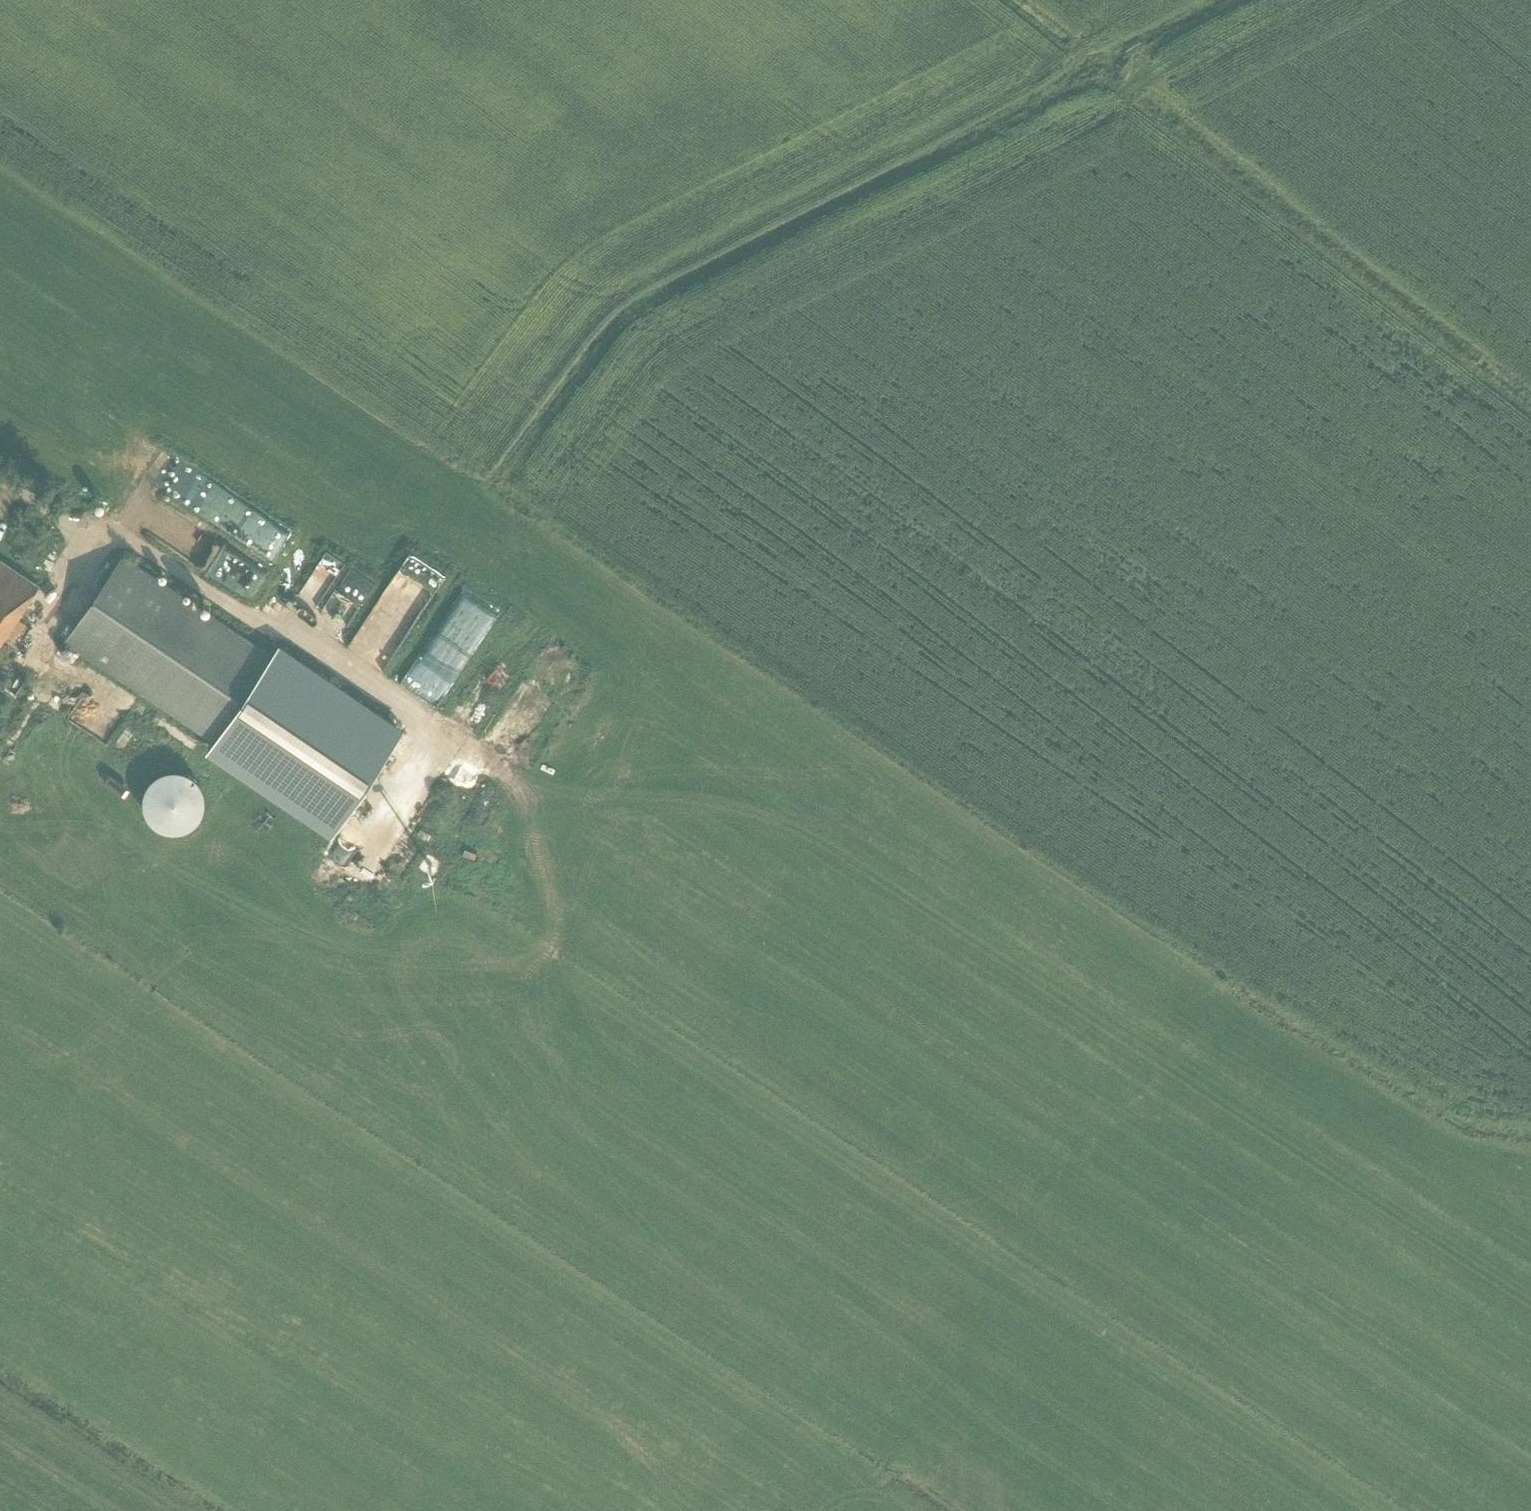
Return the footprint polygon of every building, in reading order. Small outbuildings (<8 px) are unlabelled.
[(64,491),(80,497),(84,484),(68,478),(64,491)] [(323,553),(304,585),(322,595),(327,586),(336,592),(342,583),(362,595),(371,580),(323,553)] [(273,656),(124,555),(66,641),(215,742),(207,754),(331,838),(405,729),(280,645),(273,656)] [(19,617),(40,586),(0,559),(0,645),(8,633),(16,638),(27,623),(19,617)] [(384,593),(373,586),(336,642),(377,669),(424,597),(394,577),(384,593)] [(459,591),(401,692),(437,713),(495,612),(459,591)] [(15,669),(5,685),(0,682),(0,722),(28,677),(15,669)] [(92,721),(103,727),(97,737),(104,741),(123,709),(85,686),(63,722),(84,734),(92,721)] [(15,753),(38,705),(25,699),(2,747),(15,753)] [(206,795),(204,790),(201,784),(197,780),(193,776),(187,773),(182,771),(176,770),(169,771),(164,773),(158,776),(154,780),(150,784),(147,790),(145,795),(144,802),(145,808),(147,813),(150,819),(154,823),(158,827),(164,830),(169,832),(176,833),(182,832),(187,830),(193,827),(197,824),(201,819),(204,813),(206,808),(207,802),(206,795)]
